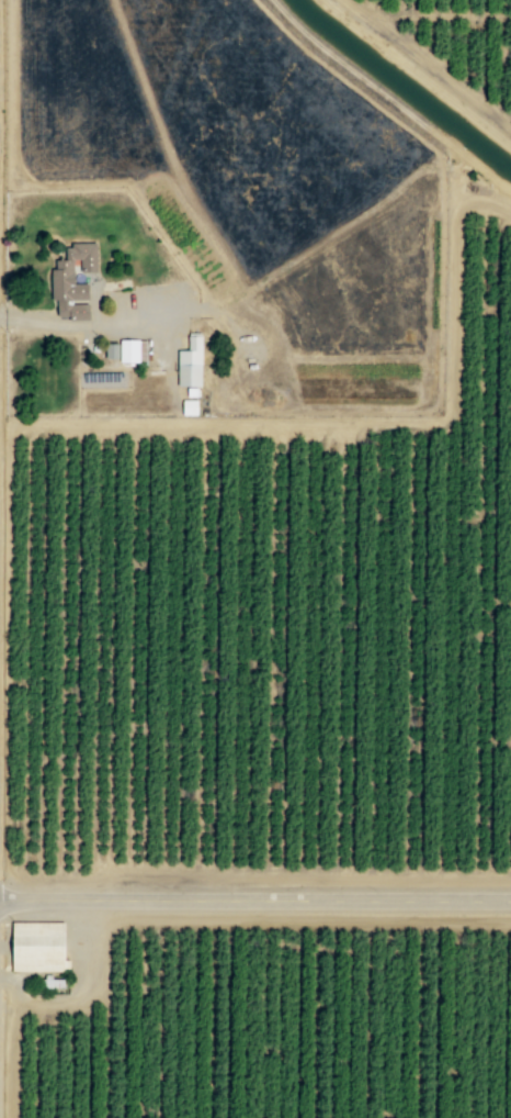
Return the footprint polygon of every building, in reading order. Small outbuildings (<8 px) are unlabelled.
[(59,319),(91,319),(90,301),(90,283),(75,283),(75,260),(81,260),(81,271),(98,271),(97,244),(66,244),(66,259),(56,259),(57,269),(52,269),(53,300),(58,300),(59,319)] [(203,336),(189,335),(189,350),(179,350),(178,386),(202,386),(203,336)] [(121,362),(149,362),(148,339),(120,340),(121,362)] [(119,343),(108,343),(108,359),(120,359),(119,343)] [(199,415),(198,400),(182,400),(183,415),(199,415)] [(12,921),(12,970),(65,971),(65,922),(12,921)]
